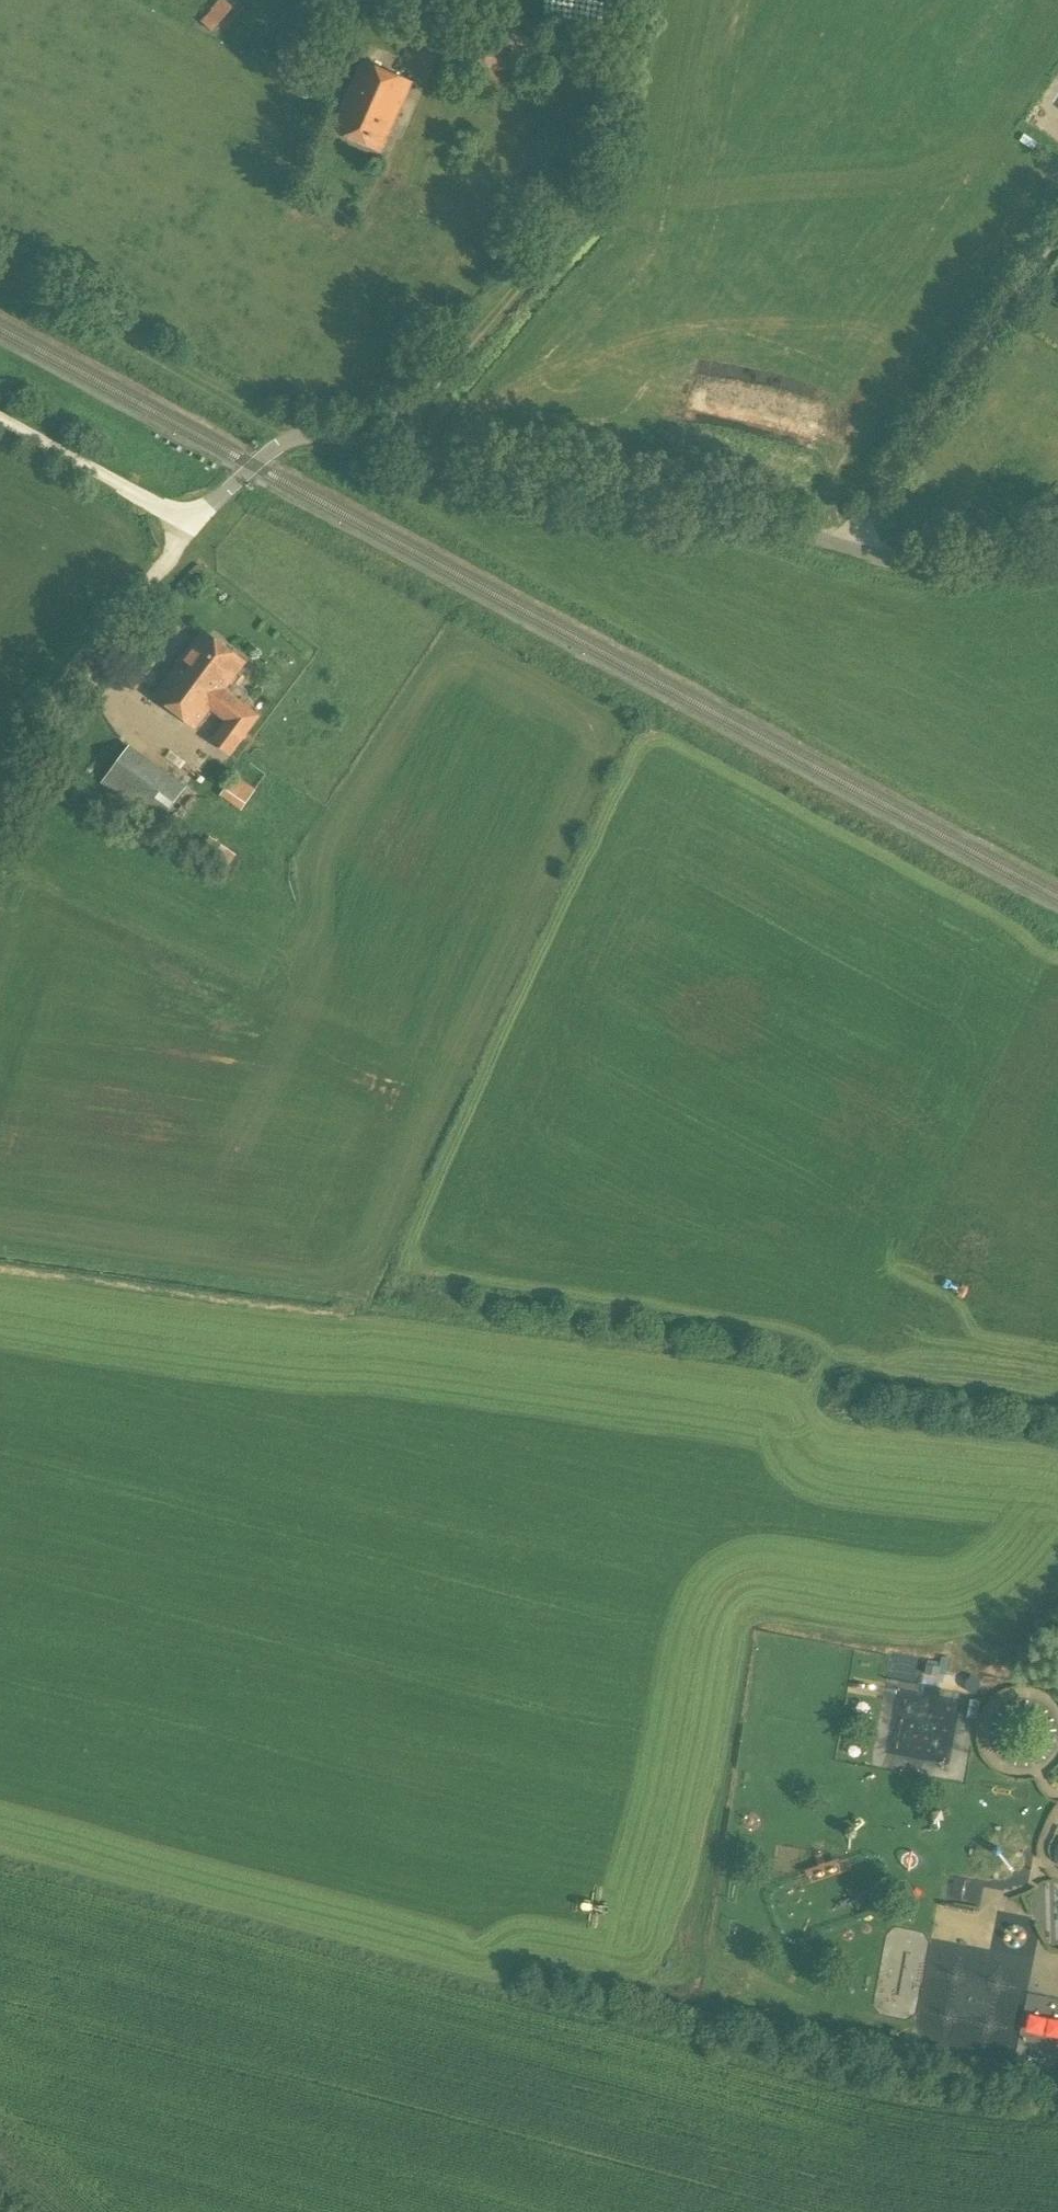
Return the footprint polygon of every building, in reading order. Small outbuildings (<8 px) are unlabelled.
[(233,6),(226,0),(219,0),(200,21),(211,30),(233,6)] [(380,152),(411,83),(363,62),(332,130),(380,152)] [(261,714),(226,688),(245,663),(203,631),(153,697),(195,728),(210,709),(224,720),(210,740),(231,755),(261,714)] [(157,825),(172,806),(186,787),(129,746),(101,783),(157,825)] [(242,810),(255,789),(234,775),(220,795),(242,810)] [(229,864),(236,854),(215,839),(208,849),(229,864)] [(1031,1990),(1020,2052),(1057,2058),(1057,1994),(1031,1990)]
